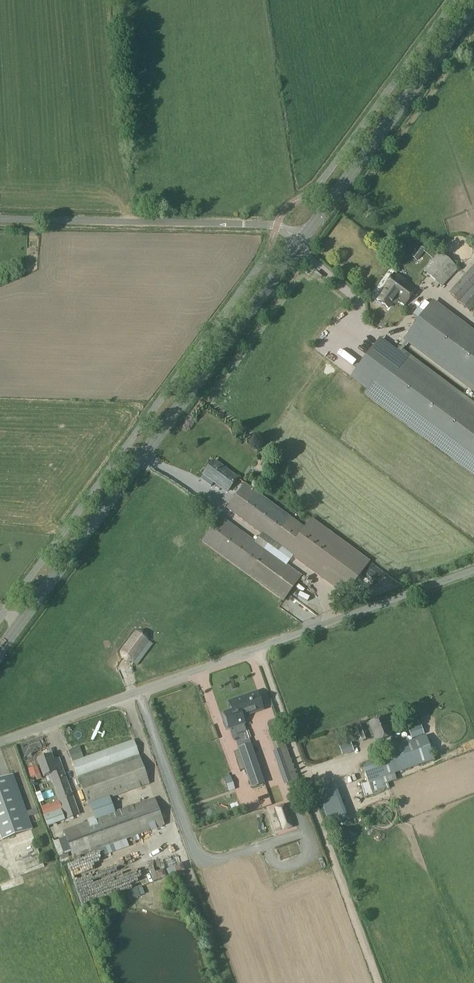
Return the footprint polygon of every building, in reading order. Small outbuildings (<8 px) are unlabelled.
[(417,261),(425,251),(420,246),(411,256),(417,261)] [(423,270),(442,287),(458,269),(439,252),(423,270)] [(473,307),(473,264),(448,293),(469,312),(473,307)] [(397,275),(394,273),(375,300),(385,307),(393,296),(405,304),(416,289),(402,279),(402,277),(399,275),(397,275)] [(433,303),(405,339),(473,391),(473,334),(433,303)] [(381,331),(387,336),(394,328),(388,323),(381,331)] [(380,340),(352,377),(473,469),(473,411),(380,340)] [(227,492),(237,478),(214,461),(204,475),(227,492)] [(265,465),(259,472),(266,477),(272,470),(265,465)] [(305,528),(245,483),(226,509),(345,596),(370,562),(312,519),(305,528)] [(290,565),(281,558),(279,562),(269,554),(265,559),(284,573),(290,565)] [(121,659),(127,663),(134,663),(150,643),(148,634),(142,630),(135,631),(120,652),(121,659)] [(241,717),(242,717),(262,710),(256,693),(235,700),(241,717)] [(244,723),(242,717),(241,717),(235,700),(229,702),(232,710),(224,713),(229,729),(244,723)] [(385,717),(355,728),(360,743),(374,737),(376,742),(392,736),(385,717)] [(122,721),(126,733),(132,731),(129,719),(122,721)] [(281,730),(269,734),(274,751),(273,751),(284,785),(298,780),(281,730)] [(88,806),(150,784),(134,740),(72,762),(88,806)] [(396,780),(394,774),(434,760),(427,741),(386,756),(362,765),(372,795),(388,789),(386,784),(396,780)] [(252,788),(264,783),(251,745),(239,749),(252,788)] [(349,745),(340,749),(342,755),(351,752),(349,745)] [(80,815),(66,776),(65,776),(59,759),(53,760),(51,755),(37,760),(43,777),(54,772),(56,779),(51,781),(65,820),(80,815)] [(50,795),(48,784),(40,786),(37,774),(27,776),(30,785),(35,784),(38,798),(50,795)] [(32,829),(28,819),(32,817),(30,812),(26,814),(13,776),(0,780),(0,812),(4,822),(0,824),(0,841),(32,829)] [(306,803),(303,796),(296,799),(298,806),(306,803)] [(165,825),(155,798),(63,830),(73,858),(165,825)] [(257,798),(248,801),(250,808),(259,804),(257,798)] [(40,811),(45,809),(40,799),(35,802),(40,811)] [(286,805),(275,809),(283,830),(294,826),(286,805)] [(41,816),(44,824),(62,817),(59,809),(41,816)] [(337,828),(345,824),(341,818),(334,823),(337,828)] [(64,846),(53,850),(59,864),(70,860),(64,846)] [(178,908),(181,919),(197,914),(194,902),(178,908)]
